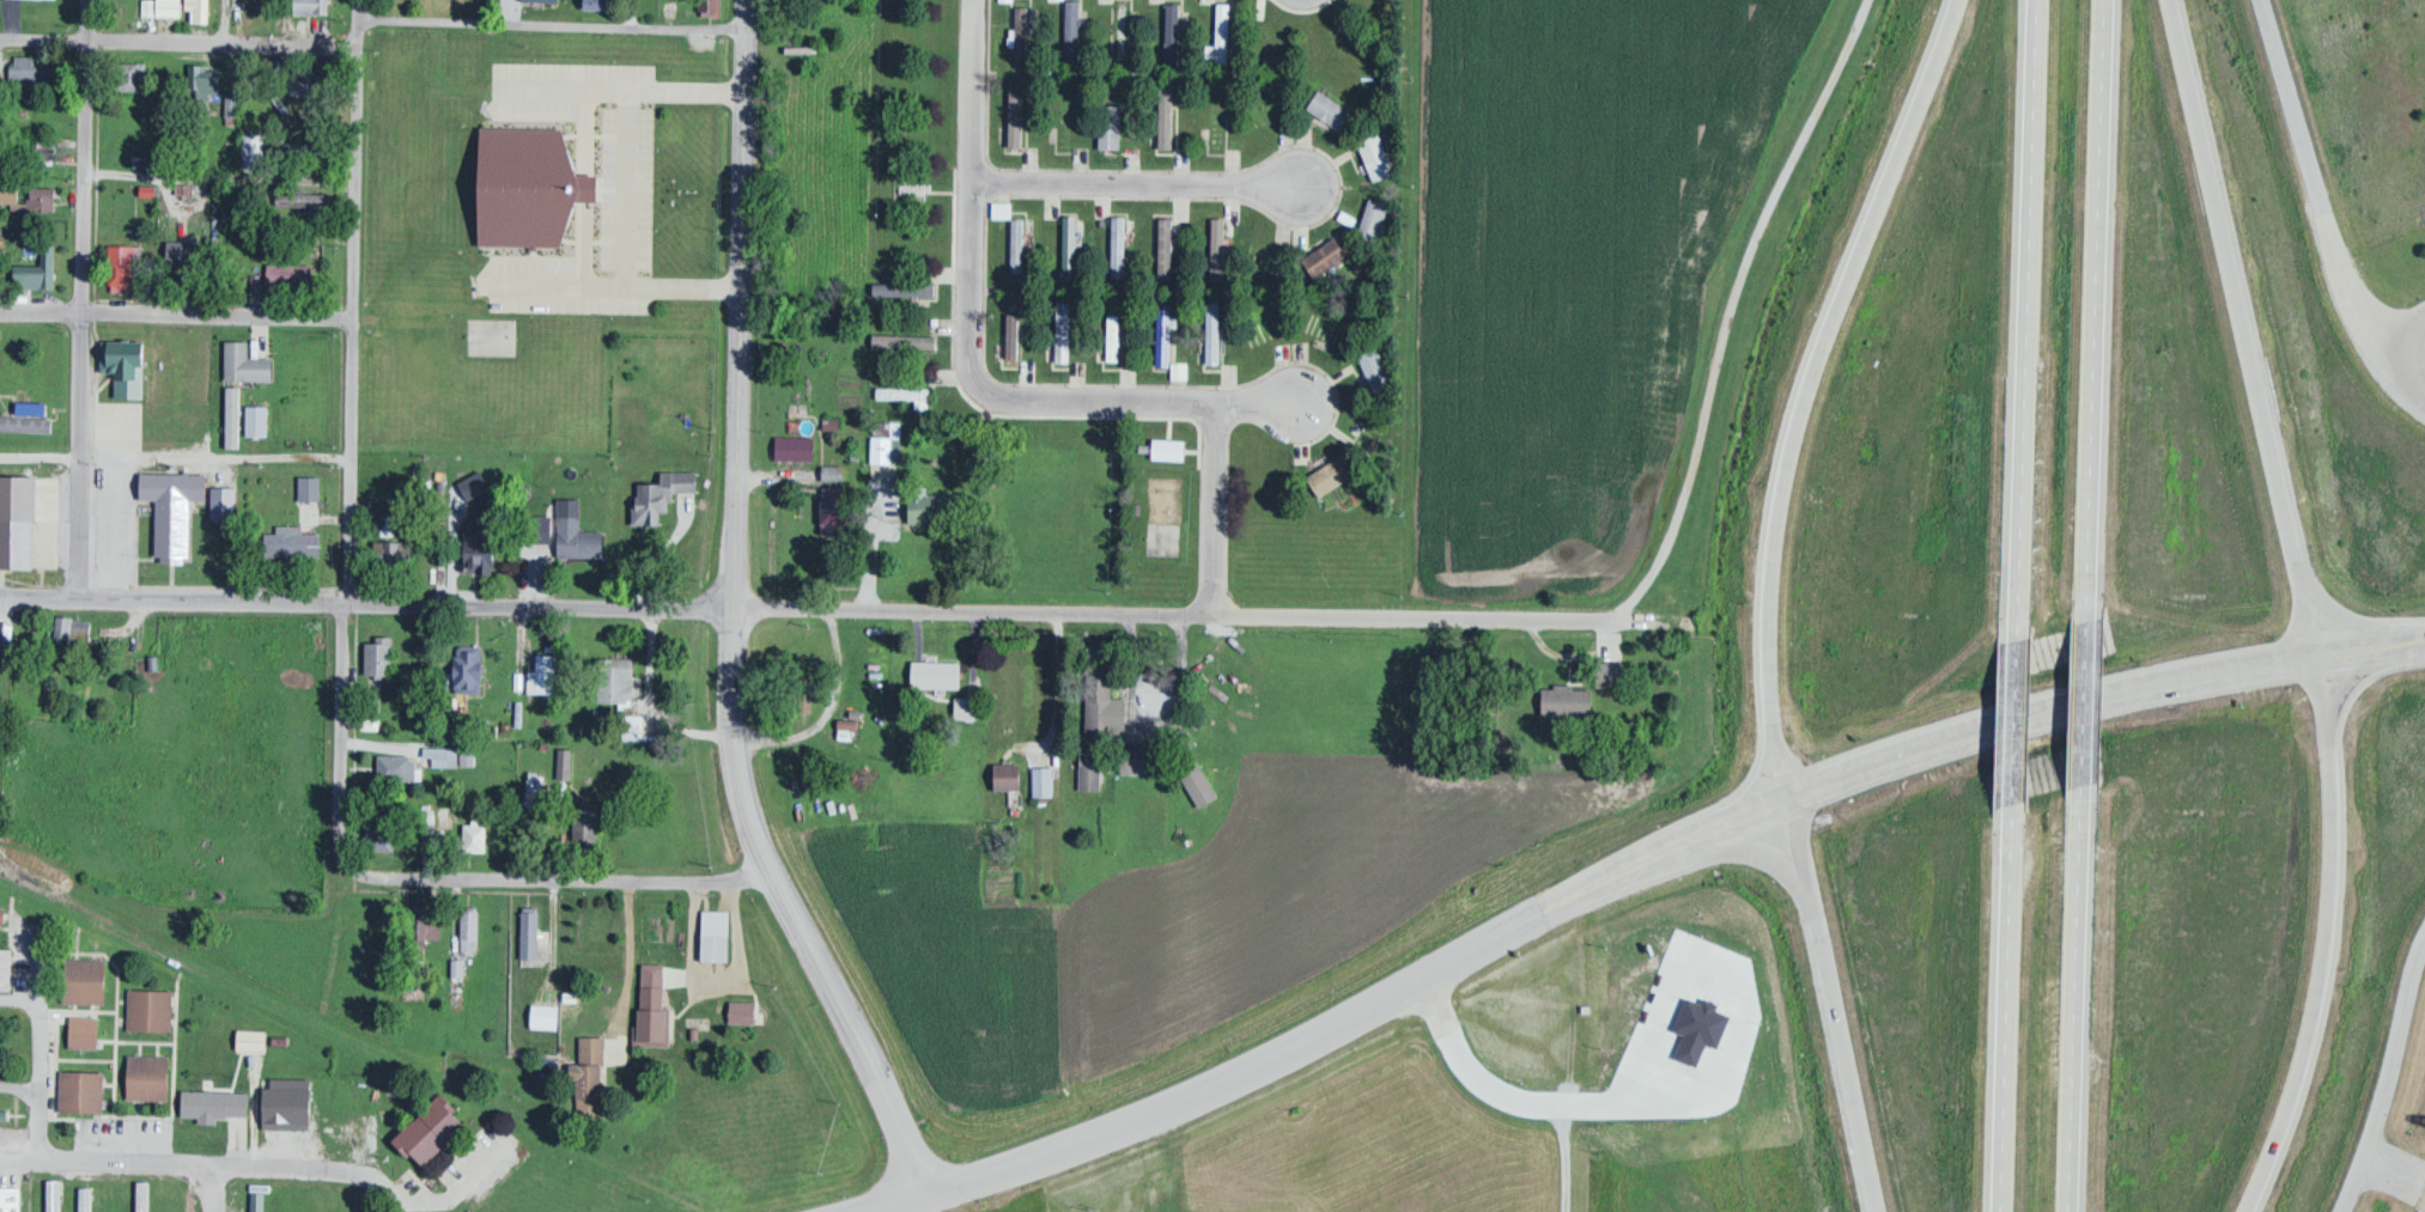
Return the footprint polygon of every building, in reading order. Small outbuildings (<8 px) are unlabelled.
[(184,0),(157,0),(157,14),(184,14),(184,0)] [(198,10),(218,9),(218,0),(198,0),(198,10)] [(251,9),(249,0),(231,0),(234,13),(251,9)] [(331,0),(294,0),(294,13),(331,13),(331,0)] [(1082,0),(1065,0),(1065,54),(1082,54),(1082,0)] [(1132,61),(1132,0),(1116,0),(1116,61),(1132,61)] [(1233,61),(1233,2),(1218,2),(1218,61),(1233,61)] [(1029,6),(1016,6),(1016,58),(1029,58),(1029,6)] [(35,53),(10,53),(10,82),(58,82),(58,63),(35,63),(35,53)] [(190,63),(190,99),(211,99),(211,90),(223,90),(223,63),(190,63)] [(309,90),(318,88),(315,72),(306,74),(309,90)] [(1211,148),(1228,148),(1228,85),(1211,85),(1211,148)] [(1309,107),(1345,129),(1357,109),(1322,87),(1309,107)] [(1026,145),(1026,89),(1012,89),(1012,145),(1026,145)] [(1125,103),(1102,103),(1102,147),(1125,147),(1125,103)] [(266,132),(243,132),(243,167),(266,167),(266,132)] [(56,159),(56,134),(41,134),(41,159),(56,159)] [(486,255),(487,134),(566,135),(565,257),(486,255)] [(25,203),(25,177),(0,177),(0,203),(25,203)] [(59,209),(59,185),(35,185),(35,209),(59,209)] [(1011,270),(1025,270),(1026,217),(1014,217),(1014,199),(995,199),(995,216),(1011,216),(1011,270)] [(1128,213),(1113,213),(1113,276),(1128,276),(1128,213)] [(1228,215),(1213,215),(1213,278),(1228,278),(1228,215)] [(1305,259),(1318,276),(1350,252),(1338,235),(1305,259)] [(17,287),(56,287),(56,239),(42,239),(42,263),(17,263),(17,287)] [(171,273),(204,273),(204,239),(171,239),(171,273)] [(133,244),(113,244),(113,290),(133,290),(133,244)] [(315,261),(269,261),(269,282),(315,282),(315,261)] [(938,293),(938,281),(872,281),(872,293),(938,293)] [(1058,370),(1060,307),(1074,307),(1072,371),(1058,370)] [(1005,365),(1005,310),(1022,310),(1022,365),(1005,365)] [(1155,372),(1156,310),(1174,310),(1174,373),(1155,372)] [(1205,372),(1207,311),(1223,312),(1223,373),(1205,372)] [(1110,371),(1111,321),(1123,321),(1123,371),(1110,371)] [(876,346),(940,346),(940,333),(876,333),(876,346)] [(149,396),(149,339),(104,339),(104,369),(118,369),(118,396),(149,396)] [(277,355),(252,355),(252,339),(229,339),(229,379),(277,379),(277,355)] [(1362,351),(1372,392),(1392,387),(1381,346),(1362,351)] [(227,446),(242,446),(242,385),(227,385),(227,446)] [(271,434),(271,404),(248,404),(248,434),(271,434)] [(816,435),(777,435),(777,459),(816,459),(816,435)] [(1310,474),(1323,494),(1358,473),(1346,452),(1310,474)] [(847,464),(823,464),(823,478),(847,478),(847,464)] [(460,481),(469,499),(491,488),(481,470),(460,481)] [(211,472),(144,471),(144,498),(160,498),(159,559),(193,560),(194,498),(211,499),(211,472)] [(700,491),(700,471),(663,471),(663,482),(639,482),(639,524),(663,524),(663,511),(675,511),(675,491),(700,491)] [(300,499),(322,499),(322,476),(300,476),(300,499)] [(40,511),(40,485),(0,485),(0,511),(40,511)] [(853,534),(853,485),(824,485),(824,534),(853,534)] [(943,520),(940,485),(910,488),(914,522),(943,520)] [(215,518),(239,518),(239,486),(215,486),(215,518)] [(583,513),(560,513),(560,558),(609,558),(609,529),(583,529),(583,513)] [(383,535),(396,535),(396,514),(383,514),(383,535)] [(39,517),(0,517),(0,567),(39,567),(39,517)] [(305,524),(266,524),(266,557),(323,556),(323,531),(305,531),(305,524)] [(468,572),(501,572),(501,531),(468,531),(468,572)] [(399,538),(383,538),(383,558),(399,558),(399,538)] [(82,617),(61,616),(61,637),(81,637),(82,617)] [(394,674),(394,638),(366,638),(366,674),(394,674)] [(485,692),(485,645),(460,645),(460,692),(485,692)] [(1117,646),(1091,645),(1090,732),(1116,733),(1117,646)] [(560,693),(560,653),(538,653),(538,669),(530,669),(530,693),(560,693)] [(600,657),(600,703),(638,703),(638,657),(600,657)] [(965,659),(914,659),(914,686),(965,686),(965,659)] [(163,690),(163,672),(148,672),(148,690),(163,690)] [(1542,683),(1541,713),(1596,715),(1597,685),(1542,683)] [(1162,772),(1162,741),(1119,741),(1119,772),(1162,772)] [(575,780),(575,749),(558,749),(558,780),(575,780)] [(1082,750),(1082,789),(1105,789),(1105,750),(1082,750)] [(381,781),(418,781),(418,754),(381,754),(381,781)] [(1027,788),(1027,762),(997,762),(997,788),(1027,788)] [(1034,795),(1056,795),(1056,765),(1034,765),(1034,795)] [(598,837),(598,810),(585,810),(585,837),(598,837)] [(466,818),(466,843),(489,843),(489,818),(466,818)] [(397,826),(369,826),(369,850),(397,850),(397,826)] [(442,939),(442,907),(419,907),(419,939),(442,939)] [(542,958),(542,907),(523,907),(523,958),(542,958)] [(463,951),(482,951),(482,909),(463,909),(463,951)] [(705,961),(733,961),(733,909),(705,909),(705,961)] [(14,947),(0,947),(0,990),(14,990),(14,947)] [(68,1002),(110,1002),(110,957),(68,957),(68,1002)] [(671,1045),(672,963),(642,962),(641,1045),(671,1045)] [(174,1030),(174,989),(131,989),(131,1030),(174,1030)] [(758,1022),(758,1001),(733,1001),(733,1022),(758,1022)] [(72,1047),(102,1047),(102,1023),(72,1023),(72,1047)] [(608,1036),(582,1035),(582,1063),(579,1063),(578,1110),(607,1110),(608,1036)] [(173,1054),(131,1054),(131,1098),(173,1098),(173,1054)] [(106,1112),(106,1070),(63,1070),(63,1112),(106,1112)] [(265,1122),(305,1122),(305,1096),(326,1097),(326,1088),(265,1088),(265,1122)] [(252,1117),(252,1090),(194,1090),(194,1117),(252,1117)] [(476,1124),(447,1094),(400,1138),(429,1168),(476,1124)] [(49,1211),(63,1211),(63,1179),(49,1179),(49,1211)] [(138,1211),(152,1211),(152,1182),(138,1182),(138,1211)] [(25,1185),(0,1185),(0,1211),(25,1211),(25,1185)] [(82,1187),(82,1211),(94,1211),(94,1187),(82,1187)] [(314,1187),(314,1211),(327,1211),(327,1187),(314,1187)] [(273,1193),(260,1193),(260,1211),(273,1211),(273,1193)]
